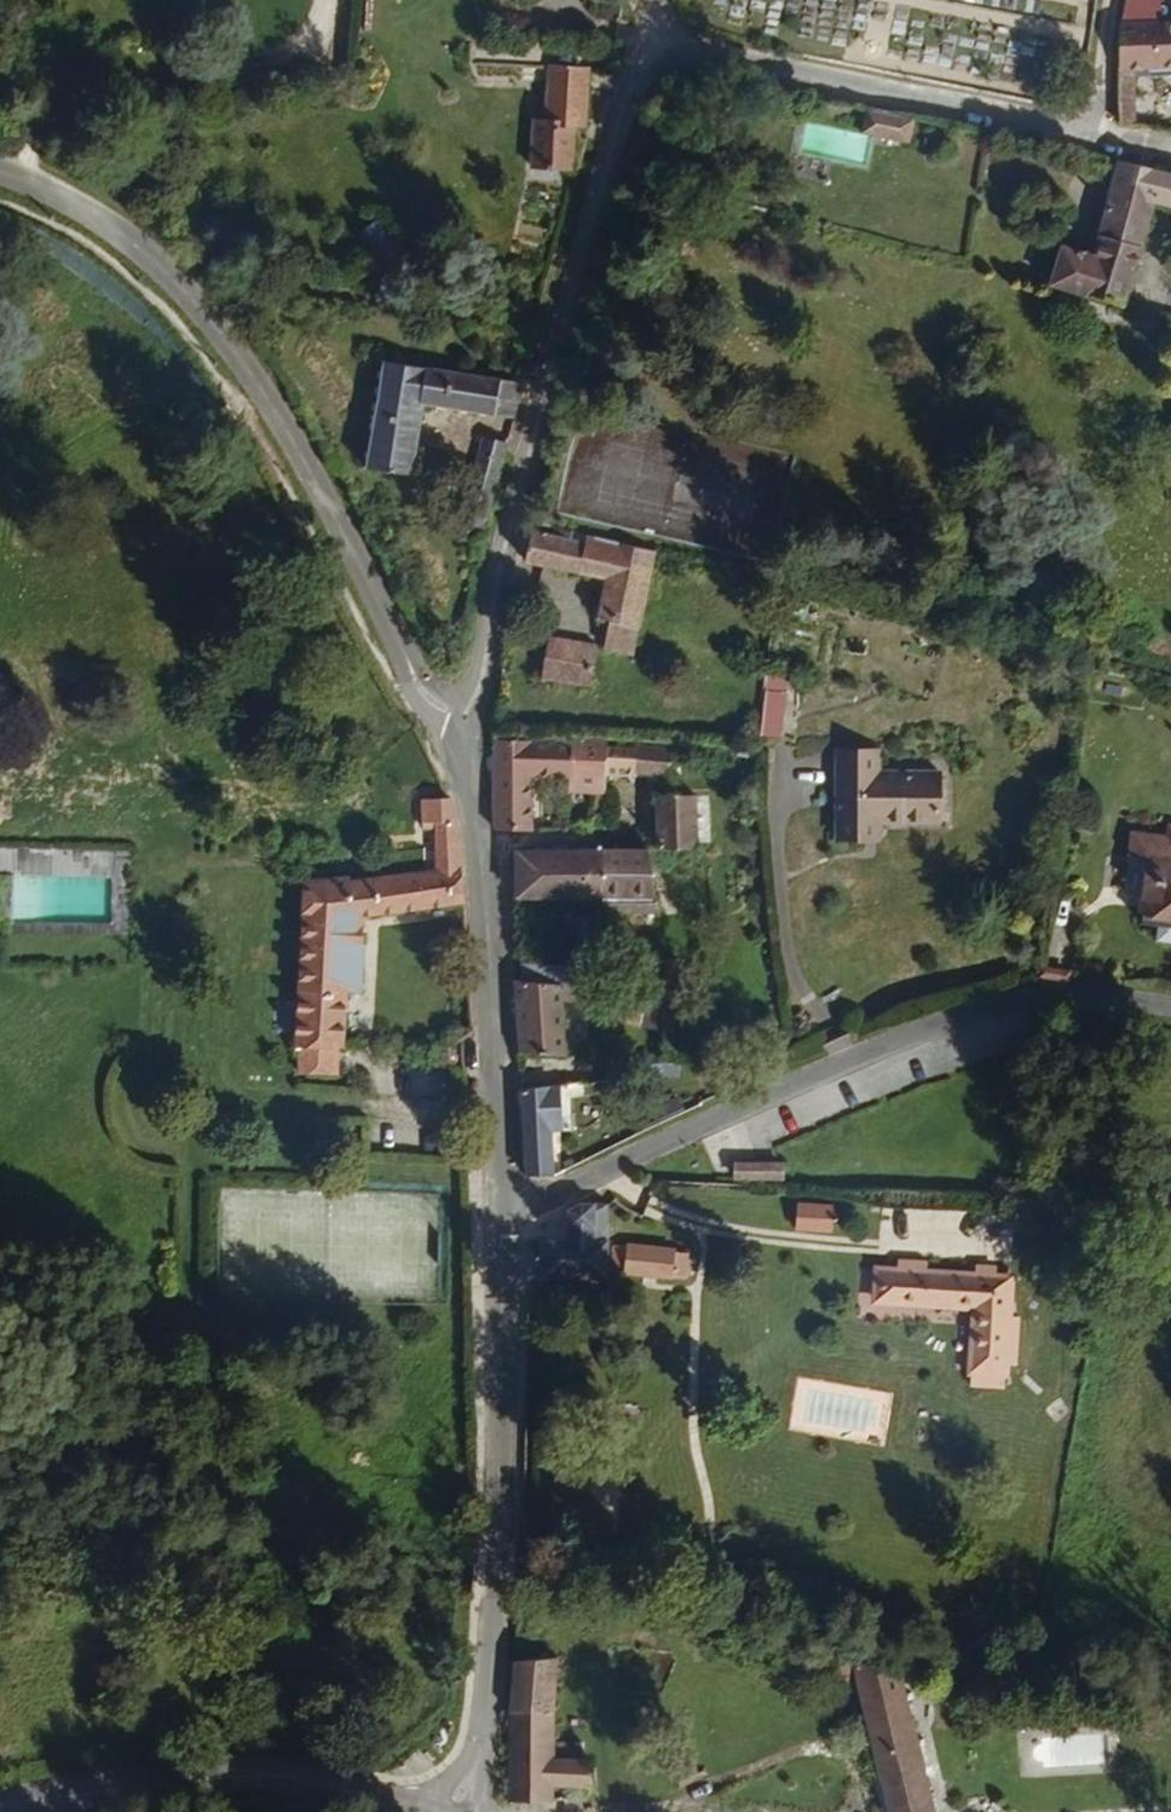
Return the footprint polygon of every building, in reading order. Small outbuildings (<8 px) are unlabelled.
[(1131,16),(1170,19),(1170,0),(1134,0),(1131,16)] [(1069,43),(1076,19),(1062,16),(1057,39),(1069,43)] [(1131,16),(1115,121),(1147,127),(1156,67),(1170,68),(1170,19),(1131,16)] [(569,151),(576,68),(532,65),(527,120),(517,121),(513,166),(556,168),(558,150),(569,151)] [(913,137),(917,120),(876,109),(872,129),(913,137)] [(1121,162),(1097,260),(1061,250),(1050,287),(1127,307),(1154,211),(1170,214),(1170,173),(1121,162)] [(380,221),(365,229),(382,259),(396,251),(380,221)] [(514,419),(520,379),(383,357),(365,466),(413,474),(424,404),(514,419)] [(483,530),(504,442),(481,436),(459,524),(483,530)] [(631,660),(655,552),(586,536),(585,541),(533,530),(525,563),(608,582),(599,624),(609,626),(603,653),(631,660)] [(590,688),(598,645),(550,635),(541,679),(590,688)] [(770,740),(778,673),(755,669),(749,738),(770,740)] [(607,781),(608,740),(538,738),(538,741),(500,740),(496,830),(530,831),(532,784),(571,785),(571,797),(606,798),(607,781)] [(634,782),(636,741),(608,740),(607,781),(634,782)] [(685,796),(687,743),(636,741),(634,782),(664,783),(663,797),(685,796)] [(927,826),(927,778),(865,781),(865,758),(825,755),(822,845),(863,845),(864,826),(927,826)] [(700,848),(698,796),(685,796),(663,797),(656,797),(658,850),(700,848)] [(465,846),(454,820),(455,801),(421,800),(420,819),(435,820),(435,870),(301,884),(300,1041),(339,1041),(345,1041),(345,986),(360,986),(360,922),(467,902),(466,860),(465,846)] [(1145,829),(1134,887),(1152,890),(1158,860),(1170,863),(1170,835),(1145,829)] [(601,901),(602,850),(516,848),(515,899),(601,901)] [(656,902),(657,851),(602,850),(601,901),(656,902)] [(1158,860),(1152,890),(1149,904),(1155,906),(1153,919),(1169,922),(1165,938),(1170,939),(1170,863),(1158,860)] [(562,1057),(560,1005),(609,1003),(609,984),(520,987),(522,1059),(562,1057)] [(339,1073),(339,1041),(300,1041),(301,1073),(339,1073)] [(677,1076),(679,1060),(654,1059),(653,1074),(677,1076)] [(564,1132),(562,1087),(521,1089),(525,1175),(554,1174),(552,1132),(564,1132)] [(775,1177),(728,1171),(727,1187),(774,1193),(775,1177)] [(787,1226),(789,1203),(781,1203),(780,1225),(787,1226)] [(817,1229),(819,1204),(789,1203),(787,1226),(817,1229)] [(609,1207),(597,1207),(586,1212),(552,1229),(551,1255),(551,1260),(524,1260),(524,1306),(607,1307),(609,1207)] [(689,1279),(691,1248),(623,1244),(621,1274),(689,1279)] [(980,1385),(990,1334),(979,1333),(986,1296),(970,1293),(972,1281),(953,1277),(951,1289),(904,1279),(907,1267),(874,1262),(872,1272),(859,1271),(852,1304),(953,1322),(937,1393),(968,1393),(969,1383),(980,1385)] [(966,1405),(968,1393),(937,1393),(936,1400),(966,1405)] [(888,1657),(799,1637),(807,1688),(843,1689),(876,1811),(927,1811),(921,1790),(888,1657)] [(546,1754),(550,1670),(512,1662),(502,1722),(504,1796),(545,1804),(547,1790),(565,1791),(567,1758),(546,1754)]
